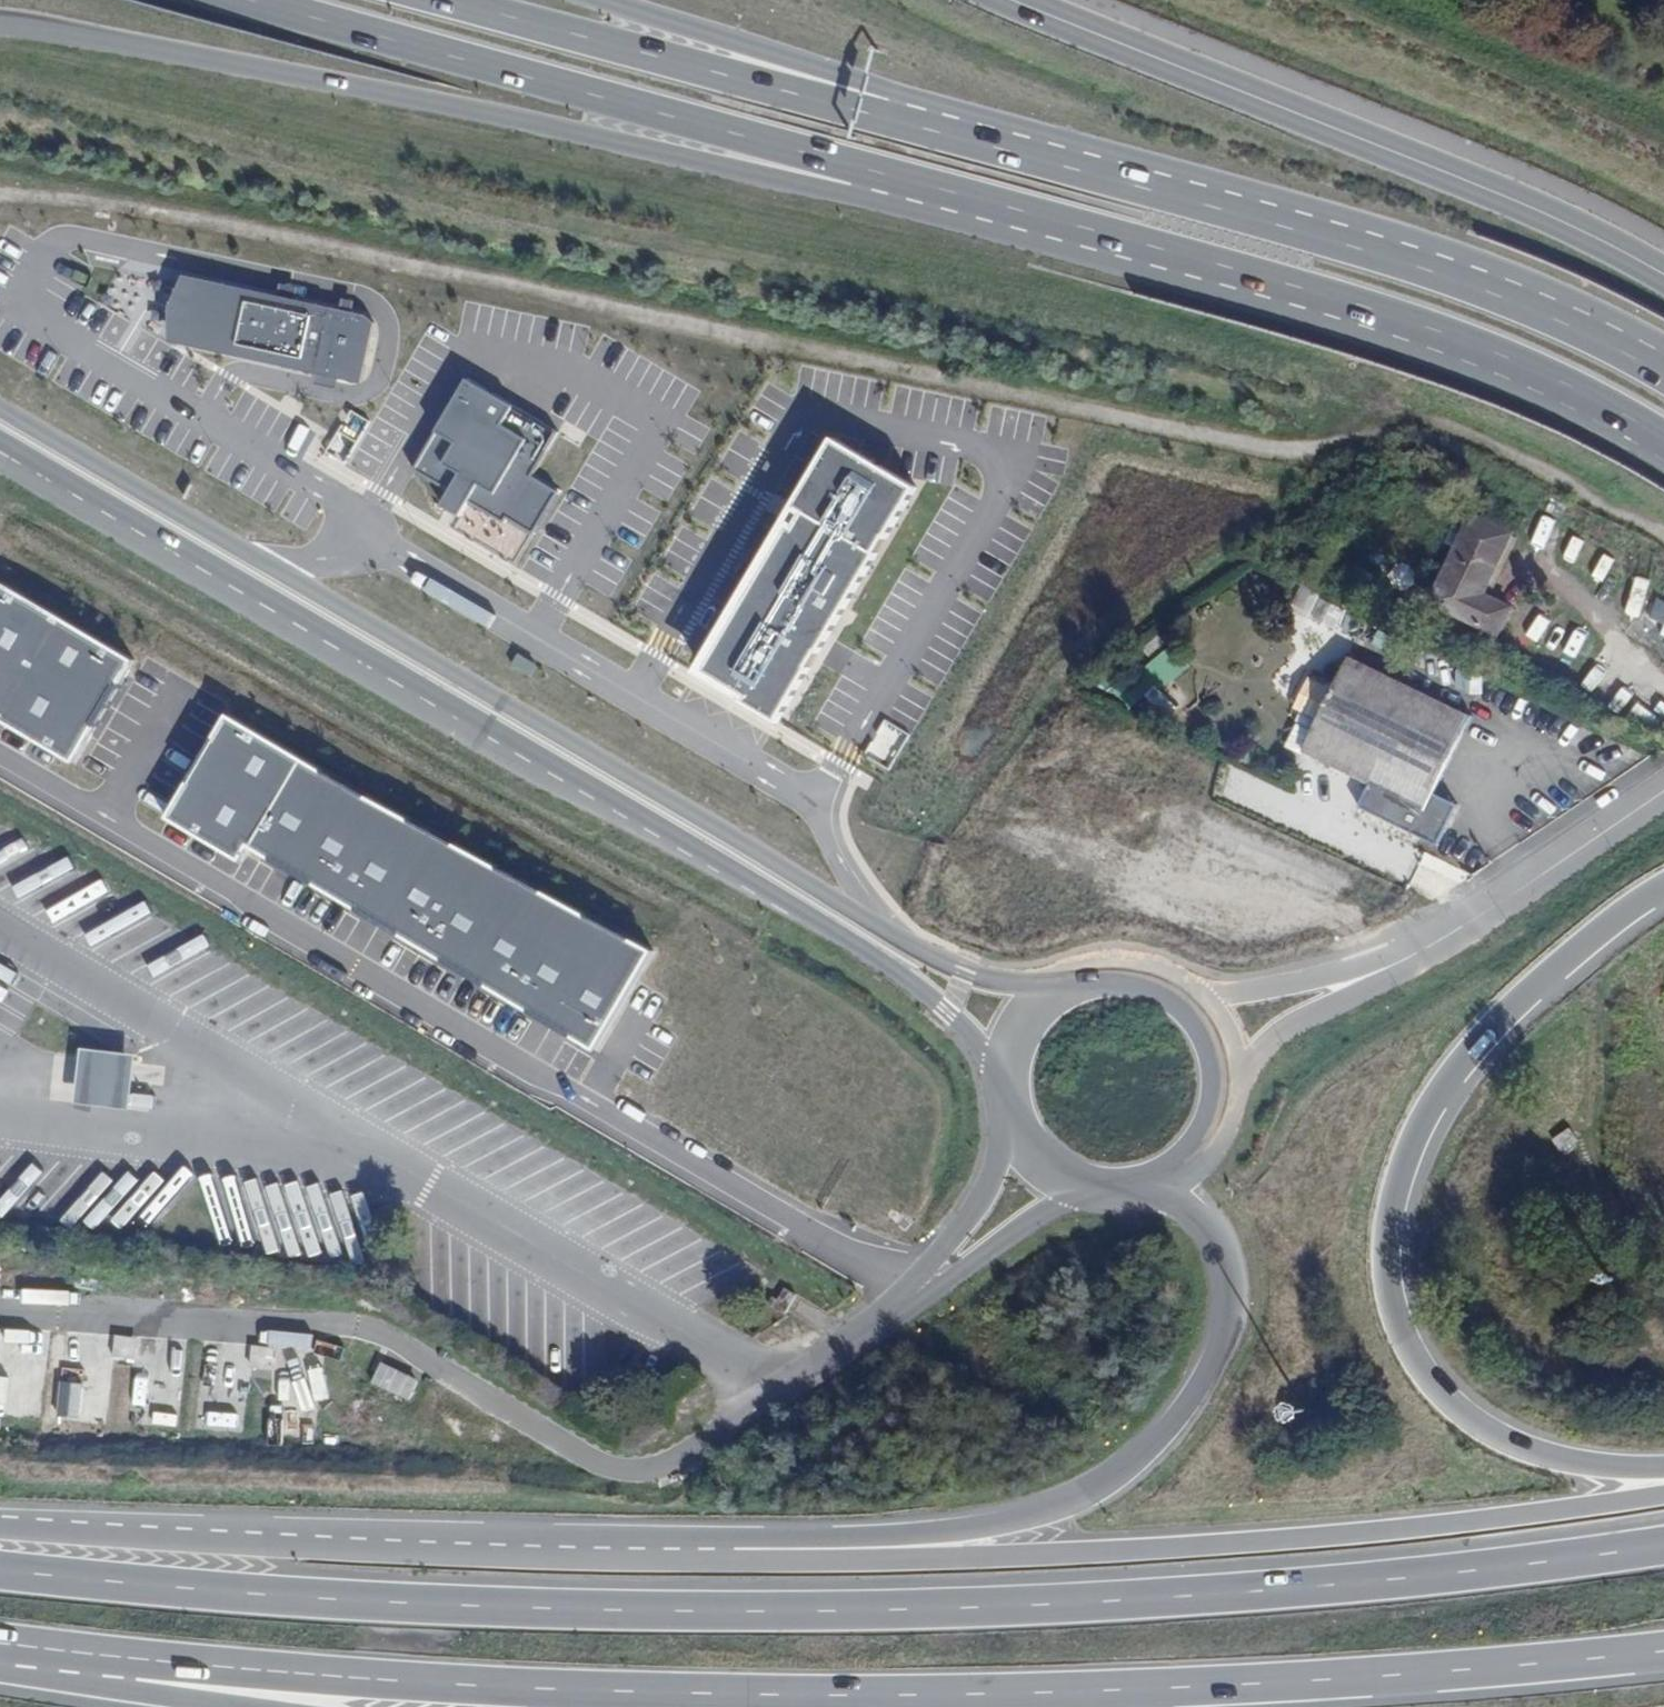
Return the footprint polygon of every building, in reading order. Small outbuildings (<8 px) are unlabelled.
[(361,313),(179,273),(164,304),(164,341),(356,378),(369,321),(361,313)] [(502,512),(531,528),(555,490),(527,472),(555,431),(461,378),(412,467),(445,486),(437,502),(457,514),(467,499),(499,517),(502,512)] [(688,673),(772,720),(905,487),(821,440),(688,673)] [(1512,535),(1472,517),(1463,534),(1455,531),(1448,546),(1456,550),(1429,605),(1497,638),(1511,610),(1483,596),(1512,535)] [(1578,562),(1586,535),(1573,531),(1565,558),(1578,562)] [(0,582),(0,718),(65,756),(125,655),(0,582)] [(1660,628),(1663,612),(1663,594),(1656,592),(1646,624),(1660,628)] [(1525,629),(1539,635),(1550,609),(1537,603),(1525,629)] [(1578,645),(1584,628),(1553,618),(1548,635),(1578,645)] [(1111,689),(1128,707),(1142,694),(1161,715),(1173,704),(1159,688),(1188,661),(1166,638),(1111,689)] [(1469,717),(1349,659),(1303,753),(1367,785),(1355,809),(1435,847),(1454,806),(1431,795),(1469,717)] [(640,952),(222,708),(160,814),(234,858),(243,842),(586,1043),(640,952)] [(132,1054),(78,1047),(72,1101),(125,1107),(132,1054)] [(138,1335),(117,1333),(115,1354),(135,1356),(138,1335)] [(275,1344),(255,1342),(253,1366),(272,1367),(275,1344)] [(421,1382),(384,1363),(374,1383),(411,1402),(421,1382)] [(272,1374),(268,1409),(279,1411),(284,1376),(272,1374)] [(268,1433),(315,1436),(318,1397),(287,1395),(285,1424),(268,1423),(268,1433)] [(38,1401),(1,1399),(0,1413),(0,1415),(37,1417),(38,1401)] [(170,1422),(170,1404),(139,1404),(140,1423),(170,1422)] [(208,1410),(208,1425),(235,1426),(235,1411),(208,1410)]
